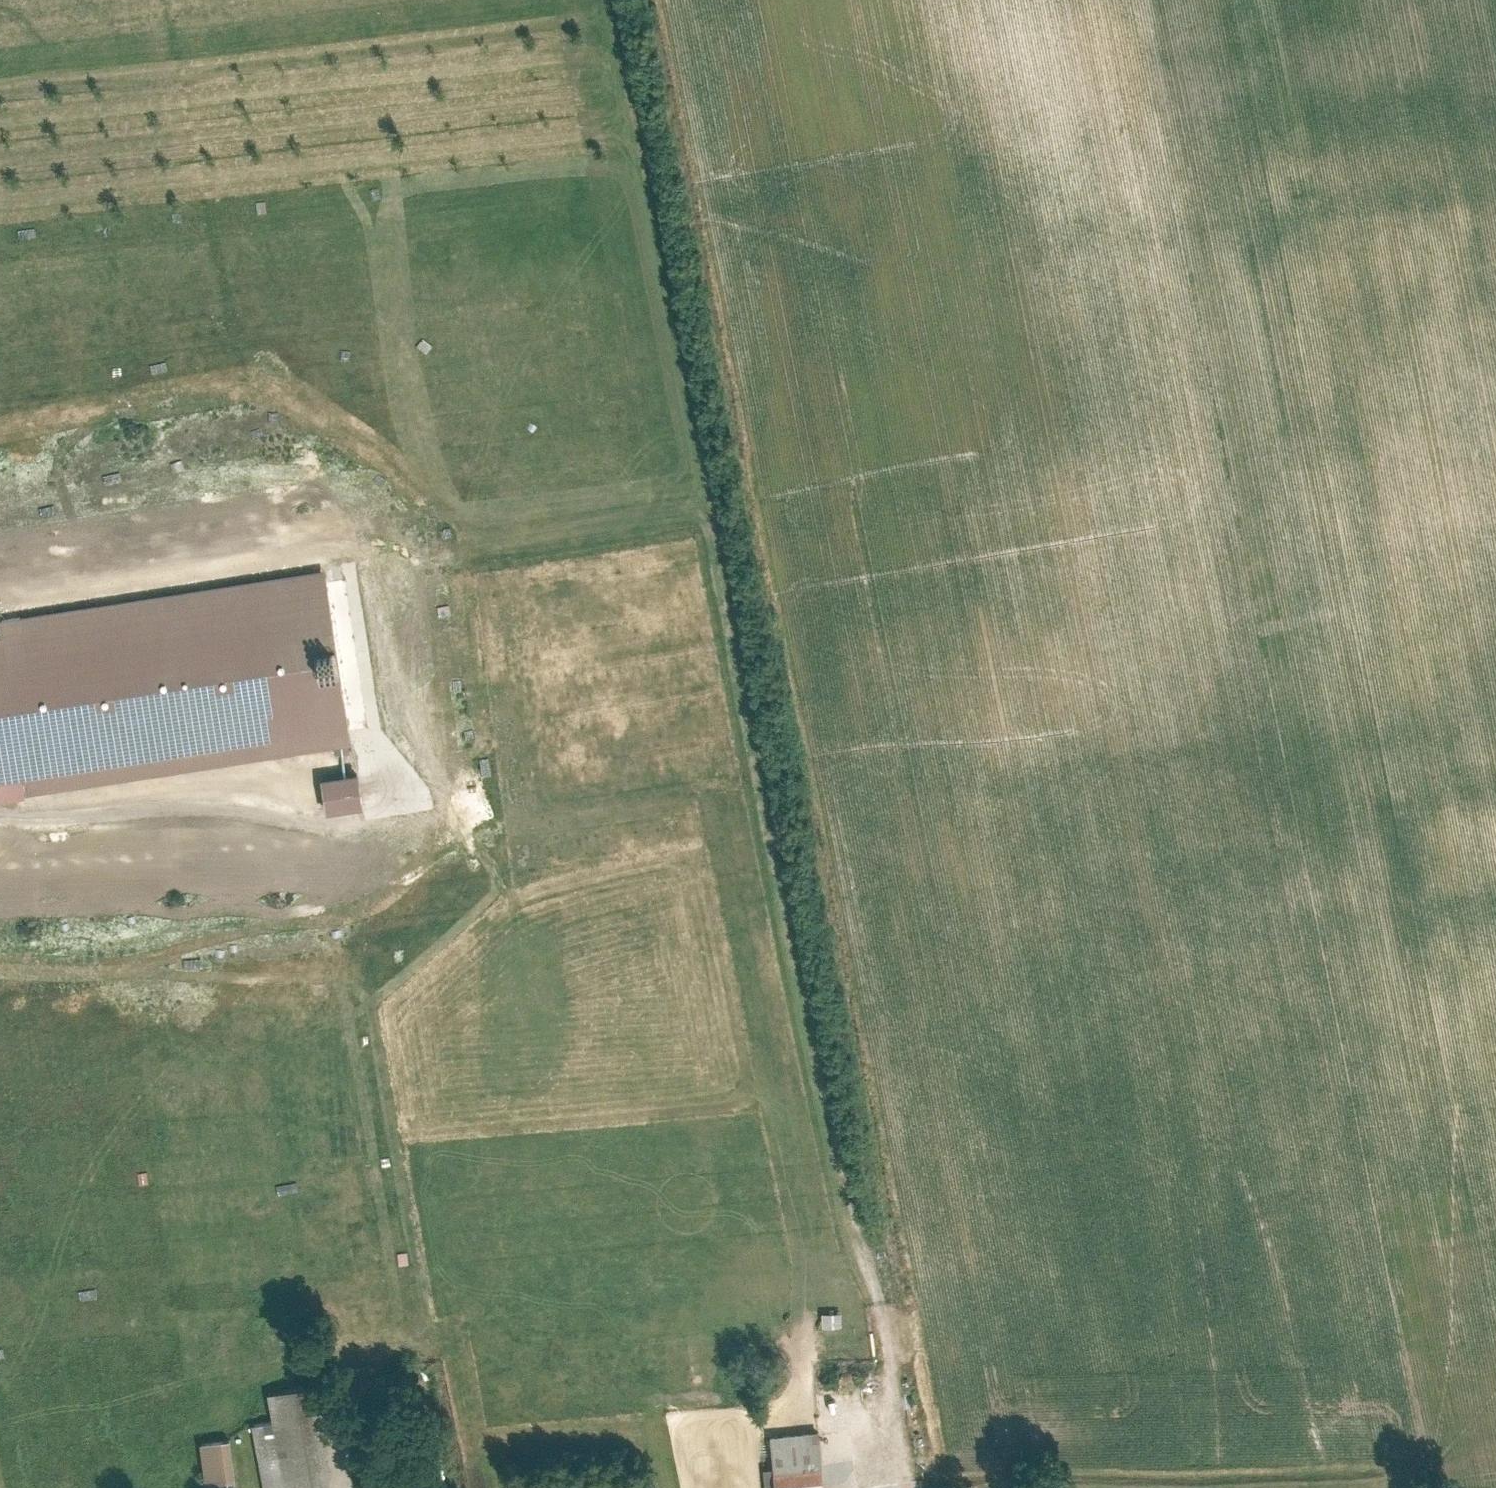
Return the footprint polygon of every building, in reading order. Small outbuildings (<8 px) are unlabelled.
[(1,620),(3,634),(0,634),(0,776),(20,773),(23,793),(351,739),(322,567),(1,620)] [(320,776),(325,810),(360,804),(354,771),(320,776)] [(264,1487),(290,1487),(316,1482),(296,1386),(267,1392),(273,1419),(250,1424),(264,1487)] [(771,1466),(772,1472),(819,1465),(819,1467),(824,1467),(819,1429),(767,1436),(771,1466)] [(229,1438),(198,1442),(204,1484),(235,1480),(229,1438)] [(819,1467),(819,1465),(772,1472),(774,1487),(822,1487),(819,1467)] [(772,1472),(771,1466),(762,1468),(765,1487),(774,1487),(772,1472)]
